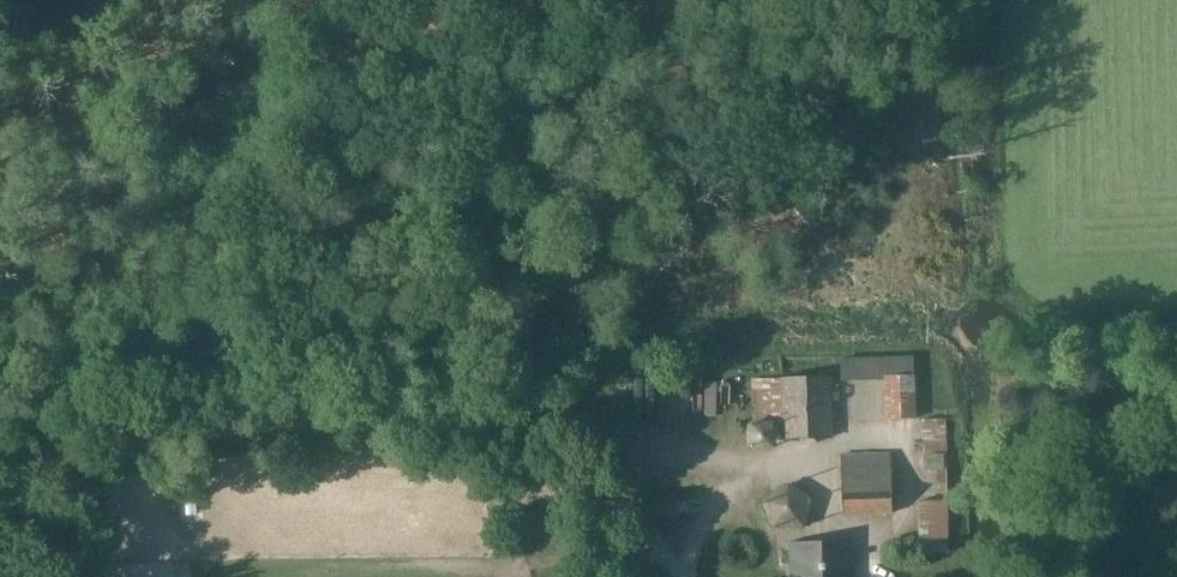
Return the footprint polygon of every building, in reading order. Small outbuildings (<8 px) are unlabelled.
[(855,423),(915,421),(913,359),(853,361),(855,423)] [(830,441),(828,380),(751,383),(752,424),(782,424),(782,442),(830,441)] [(923,453),(947,453),(945,419),(922,421),(923,453)] [(779,427),(754,428),(754,451),(779,450),(779,427)] [(842,518),(891,516),(889,455),(840,456),(842,518)] [(784,483),(762,501),(773,530),(803,527),(811,503),(789,483),(784,483)] [(919,554),(946,553),(944,504),(917,505),(919,554)] [(852,544),(787,546),(787,551),(791,551),(792,576),(853,576),(852,544)]
